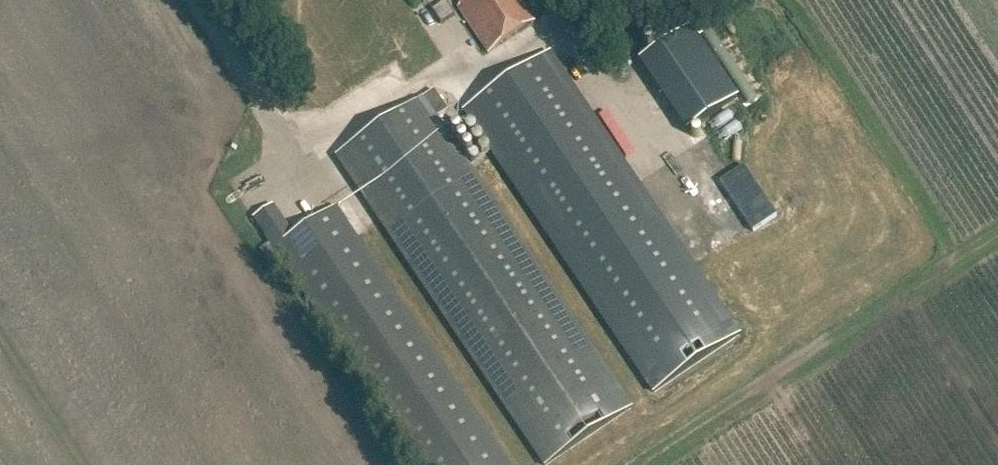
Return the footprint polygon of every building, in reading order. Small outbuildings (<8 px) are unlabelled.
[(444,21),(458,11),(450,0),(428,0),(444,21)] [(460,4),(456,6),(487,53),(536,21),(523,0),(457,0),(460,4)] [(687,132),(738,98),(690,27),(639,61),(687,132)] [(549,53),(464,110),(654,393),(739,335),(549,53)] [(631,408),(436,118),(447,111),(434,92),(423,99),(338,156),(545,464),(547,464),(631,408)] [(336,207),(294,236),(273,205),(253,218),(419,464),(509,464),(336,207)]
